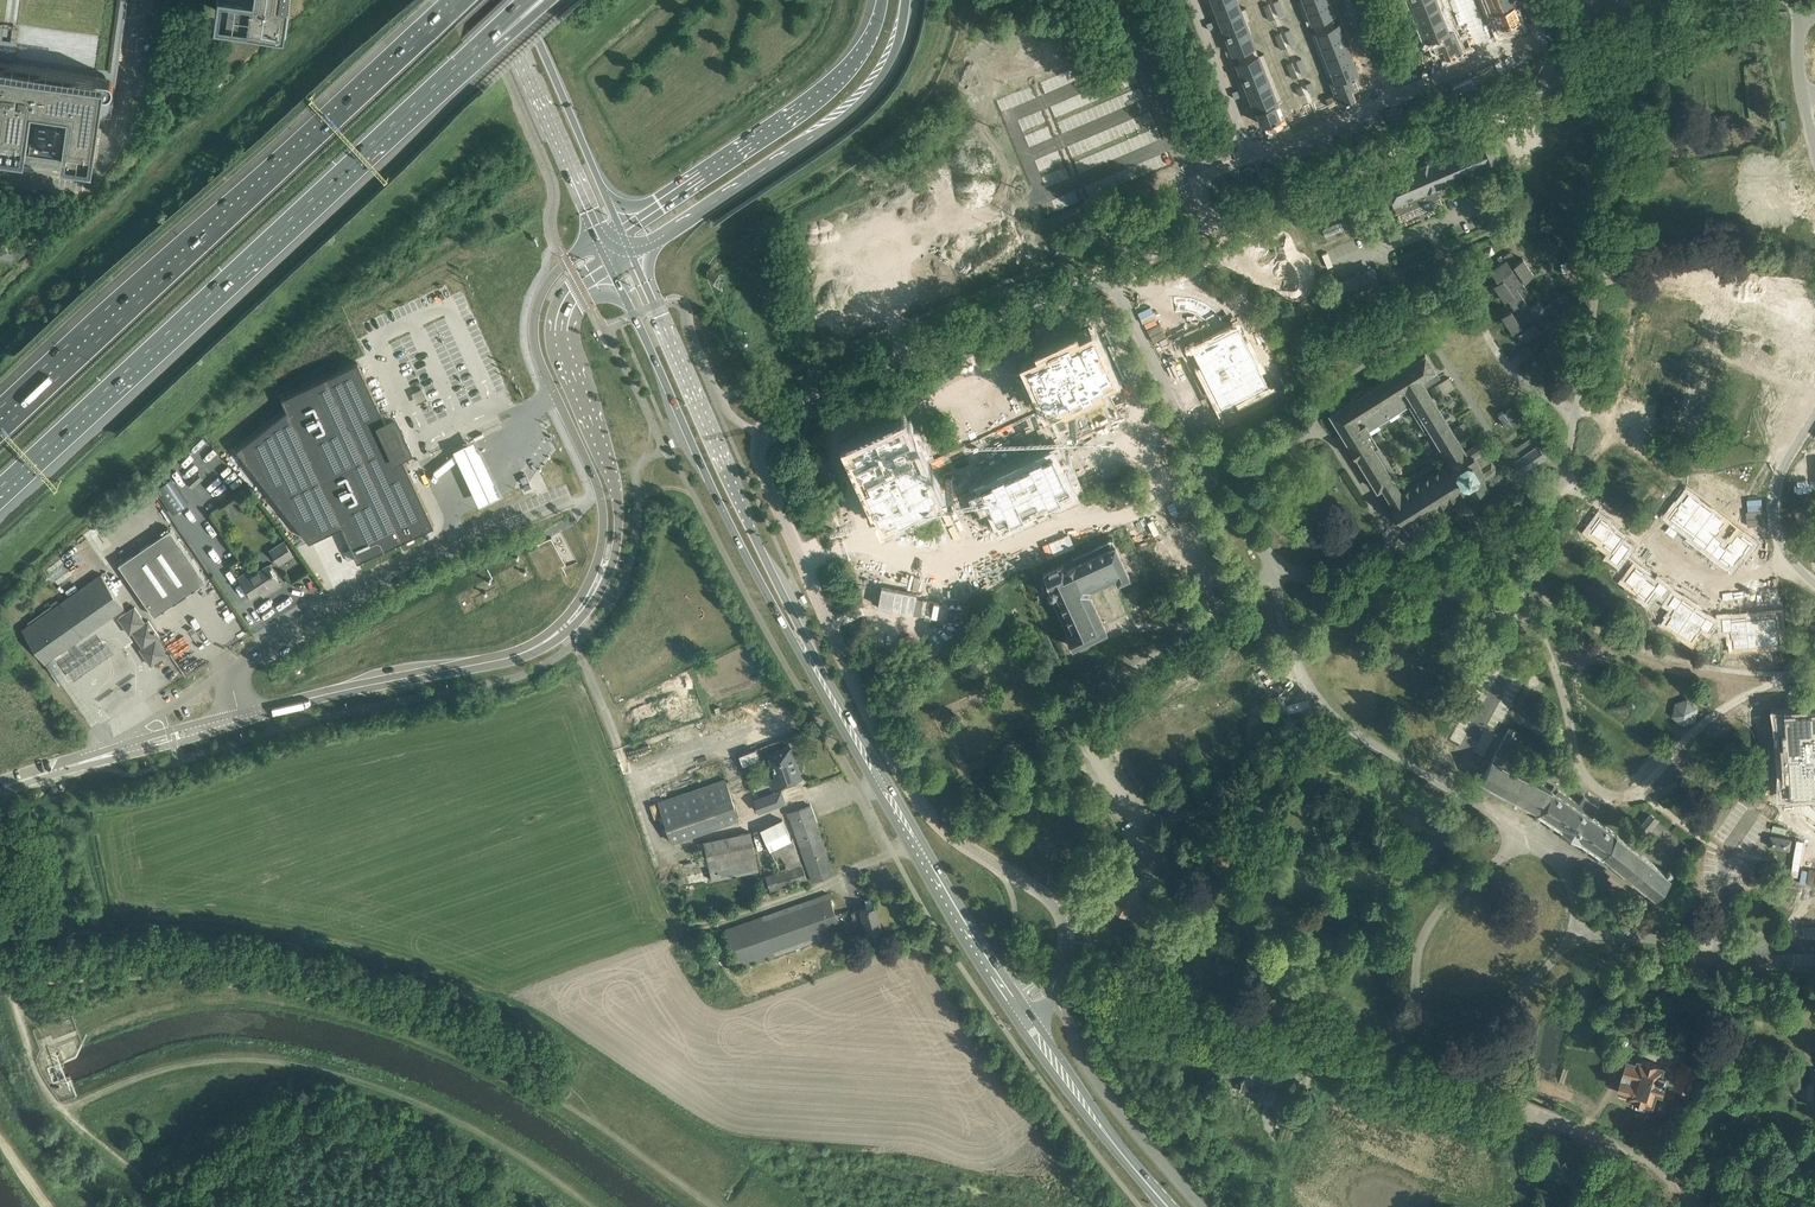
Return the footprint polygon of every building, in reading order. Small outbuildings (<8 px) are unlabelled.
[(216,10),(286,20),(289,0),(218,0),(216,10)] [(1214,7),(1219,18),(1241,10),(1240,9),(1237,0),(1232,0),(1214,7)] [(1273,1),(1276,9),(1281,6),(1279,0),(1276,0),(1273,1)] [(1302,11),(1329,1),(1329,0),(1297,0),(1302,11)] [(1413,5),(1417,16),(1442,6),(1442,7),(1444,6),(1442,0),(1424,0),(1413,5)] [(1453,2),(1456,9),(1462,6),(1459,0),(1457,0),(1453,2)] [(1485,2),(1490,15),(1492,15),(1491,14),(1513,5),(1513,6),(1515,5),(1512,0),(1490,0),(1485,2)] [(1329,1),(1302,11),(1307,24),(1312,22),(1314,27),(1333,20),(1331,15),(1334,14),(1329,1)] [(1269,3),(1263,5),(1266,12),(1272,10),(1269,3)] [(1513,5),(1491,14),(1492,15),(1499,35),(1504,33),(1504,34),(1516,29),(1513,21),(1518,19),(1513,6),(1513,5)] [(1281,6),(1276,9),(1279,16),(1284,14),(1281,6)] [(1442,6),(1417,16),(1422,27),(1446,18),(1442,7),(1442,6)] [(1241,10),(1219,18),(1223,29),(1248,20),(1250,19),(1246,7),(1240,9),(1241,10)] [(1272,10),(1266,12),(1269,20),(1275,17),(1272,10)] [(1475,12),(1470,14),(1473,21),(1478,19),(1475,12)] [(1466,16),(1460,18),(1463,25),(1468,23),(1466,16)] [(1446,18),(1422,27),(1427,40),(1431,39),(1431,38),(1451,30),(1446,18)] [(1248,20),(1223,29),(1228,41),(1249,32),(1250,33),(1252,32),(1248,20)] [(1316,32),(1311,34),(1316,47),(1343,36),(1338,23),(1335,24),(1333,20),(1314,27),(1316,32)] [(1290,28),(1285,31),(1287,38),(1293,36),(1290,28)] [(1451,30),(1431,38),(1431,39),(1436,51),(1442,49),(1445,57),(1452,54),(1452,56),(1455,55),(1454,53),(1461,51),(1461,50),(1471,46),(1467,37),(1457,41),(1452,29),(1451,30)] [(1482,31),(1477,33),(1481,42),(1485,40),(1482,31)] [(1249,32),(1228,41),(1233,54),(1235,53),(1237,57),(1256,50),(1250,33),(1249,32)] [(1280,32),(1275,34),(1278,41),(1283,39),(1280,32)] [(1293,36),(1287,38),(1290,45),(1296,43),(1293,36)] [(1343,36),(1316,47),(1320,58),(1347,48),(1343,36)] [(1283,39),(1278,41),(1281,49),(1286,47),(1283,39)] [(1347,48),(1320,58),(1325,70),(1352,59),(1347,48)] [(1239,62),(1237,63),(1242,76),(1269,66),(1264,53),(1258,55),(1256,50),(1237,57),(1239,62)] [(1302,57),(1296,60),(1299,67),(1304,65),(1302,57)] [(1352,59),(1325,70),(1330,83),(1331,82),(1353,73),(1353,74),(1357,72),(1352,59)] [(26,154),(62,159),(94,163),(100,119),(101,115),(104,90),(105,91),(106,91),(107,91),(108,91),(109,90),(110,90),(111,89),(112,89),(112,88),(113,88),(113,87),(113,86),(114,86),(114,85),(114,84),(114,83),(114,82),(114,81),(113,80),(113,79),(112,78),(112,77),(111,77),(110,76),(109,76),(109,75),(108,75),(107,75),(0,60),(0,150),(26,154)] [(1292,61),(1286,63),(1289,71),(1295,68),(1292,61)] [(1304,65),(1299,67),(1302,74),(1307,72),(1304,65)] [(1269,66),(1242,76),(1246,88),(1273,77),(1269,66)] [(1295,68),(1289,71),(1292,78),(1298,76),(1295,68)] [(1335,94),(1325,98),(1329,107),(1339,102),(1339,103),(1346,101),(1346,102),(1349,101),(1348,100),(1355,97),(1352,89),(1358,86),(1353,74),(1353,73),(1331,82),(1335,94)] [(1273,77),(1246,88),(1251,99),(1278,88),(1273,77)] [(1311,81),(1305,83),(1308,91),(1314,88),(1311,81)] [(1301,85),(1296,87),(1299,94),(1304,92),(1301,85)] [(1278,88),(1251,99),(1256,112),(1257,112),(1257,111),(1279,103),(1283,101),(1278,88)] [(1279,103),(1257,111),(1257,112),(1262,124),(1267,122),(1271,130),(1282,126),(1282,125),(1287,123),(1283,114),(1279,103)] [(1309,104),(1304,106),(1308,115),(1312,113),(1309,104)] [(1471,142),(1471,143),(1482,168),(1483,170),(1486,168),(1487,172),(1492,170),(1490,167),(1503,161),(1491,133),(1471,142)] [(1482,168),(1471,143),(1383,181),(1397,214),(1439,196),(1435,188),(1482,168)] [(1554,239),(1540,248),(1548,261),(1562,251),(1554,239)] [(1503,257),(1503,258),(1505,260),(1490,270),(1496,279),(1497,278),(1499,281),(1494,285),(1505,301),(1508,299),(1515,308),(1511,311),(1509,309),(1501,315),(1512,331),(1518,327),(1519,330),(1518,330),(1525,339),(1545,325),(1549,331),(1559,324),(1560,327),(1559,327),(1566,337),(1579,328),(1572,319),(1571,319),(1569,317),(1578,311),(1564,291),(1554,298),(1555,298),(1549,302),(1550,304),(1544,308),(1538,300),(1535,301),(1522,281),(1524,280),(1533,274),(1522,258),(1514,263),(1512,260),(1514,259),(1515,257),(1514,256),(1511,252),(1510,252),(1509,252),(1504,255),(1503,257)] [(1384,291),(1375,272),(1335,289),(1344,309),(1384,291)] [(806,296),(803,279),(795,281),(798,298),(806,296)] [(1722,302),(1719,313),(1728,315),(1730,307),(1745,311),(1751,286),(1752,287),(1752,285),(1737,281),(1735,289),(1733,289),(1729,304),(1722,302)] [(1672,283),(1669,297),(1671,297),(1670,301),(1673,302),(1673,304),(1688,308),(1688,306),(1697,309),(1697,307),(1706,310),(1710,296),(1698,293),(1698,291),(1684,288),(1685,286),(1672,283)] [(1751,286),(1745,311),(1759,315),(1766,288),(1756,286),(1756,288),(1752,287),(1751,286)] [(1766,288),(1759,315),(1773,319),(1771,326),(1780,328),(1784,312),(1777,310),(1781,296),(1780,295),(1781,292),(1766,288)] [(1230,298),(1224,301),(1231,315),(1237,312),(1230,298)] [(1220,314),(1214,301),(1207,304),(1213,317),(1220,314)] [(1239,324),(1191,348),(1221,408),(1269,384),(1239,324)] [(1786,347),(1781,369),(1794,372),(1797,361),(1801,362),(1802,359),(1804,359),(1807,345),(1809,346),(1812,333),(1798,329),(1798,332),(1794,331),(1793,334),(1791,334),(1788,348),(1786,347)] [(1037,360),(1025,366),(1031,378),(1035,377),(1041,390),(1037,392),(1043,405),(1054,400),(1056,404),(1079,393),(1081,398),(1092,393),(1090,388),(1102,383),(1100,379),(1110,374),(1104,361),(1101,363),(1094,349),(1098,347),(1097,346),(1092,334),(1079,340),(1080,341),(1070,346),(1067,340),(1057,345),(1060,350),(1047,355),(1048,356),(1038,361),(1037,360)] [(1366,391),(1361,390),(1355,393),(1354,398),(1345,404),(1344,403),(1340,403),(1335,406),(1334,410),(1334,411),(1330,413),(1349,443),(1347,444),(1356,459),(1358,458),(1377,489),(1382,486),(1390,499),(1388,500),(1404,526),(1406,525),(1408,529),(1418,523),(1417,520),(1460,493),(1461,495),(1467,496),(1470,494),(1471,495),(1487,485),(1483,479),(1494,472),(1495,467),(1491,461),(1489,462),(1483,452),(1485,451),(1481,445),(1476,444),(1465,451),(1424,386),(1439,376),(1425,354),(1366,391)] [(287,409),(236,448),(309,541),(342,525),(358,560),(362,559),(434,525),(413,480),(406,466),(402,456),(400,451),(406,448),(393,421),(387,424),(384,418),(358,361),(281,397),(287,409)] [(1506,428),(1517,420),(1520,424),(1521,423),(1510,408),(1502,413),(1501,411),(1497,414),(1506,428)] [(854,451),(849,453),(857,470),(862,468),(868,480),(863,482),(871,499),(876,497),(878,504),(874,506),(879,515),(883,513),(885,517),(895,512),(897,516),(924,503),(922,500),(932,495),(930,491),(934,489),(930,479),(926,481),(923,475),(927,473),(919,456),(915,458),(913,453),(917,451),(905,426),(901,428),(899,425),(889,429),(887,425),(860,438),(862,442),(852,447),(854,451)] [(1521,473),(1546,456),(1537,443),(1536,444),(1530,436),(1510,450),(1515,458),(1512,459),(1521,473)] [(1001,468),(971,482),(981,505),(988,501),(993,513),(990,514),(997,530),(1011,523),(1010,520),(1021,514),(1023,518),(1049,505),(1048,502),(1059,497),(1060,500),(1075,493),(1068,478),(1064,480),(1059,468),(1066,465),(1055,443),(1019,460),(1022,466),(1004,474),(1001,468)] [(474,445),(453,455),(480,510),(500,500),(474,445)] [(168,471),(152,482),(173,514),(189,503),(168,471)] [(198,472),(187,481),(192,488),(203,479),(198,472)] [(526,478),(520,481),(523,487),(529,484),(526,480),(526,478)] [(1684,491),(1669,512),(1683,523),(1701,500),(1688,491),(1687,493),(1684,491)] [(1701,500),(1683,523),(1695,532),(1712,509),(1701,500)] [(1712,509),(1695,532),(1707,541),(1704,545),(1712,550),(1719,541),(1721,538),(1715,534),(1720,528),(1719,527),(1725,519),(1712,509)] [(1592,527),(1589,531),(1603,541),(1601,544),(1620,557),(1629,545),(1619,538),(1622,535),(1614,529),(1615,528),(1610,525),(1611,523),(1598,514),(1589,526),(1592,527)] [(171,528),(145,546),(180,598),(206,580),(171,528)] [(1712,550),(1711,551),(1727,564),(1729,561),(1732,564),(1743,550),(1745,552),(1754,541),(1742,532),(1740,534),(1737,531),(1731,539),(1730,538),(1724,545),(1719,541),(1712,550)] [(536,540),(511,553),(517,564),(455,596),(465,615),(541,575),(542,578),(566,565),(551,537),(538,544),(536,540)] [(284,541),(271,550),(279,563),(292,555),(284,541)] [(1072,558),(1043,571),(1050,586),(1046,588),(1050,596),(1067,631),(1067,632),(1066,633),(1072,647),(1107,631),(1101,618),(1089,592),(1091,588),(1099,584),(1110,579),(1115,577),(1117,582),(1129,576),(1114,543),(1114,544),(1075,562),(1072,558)] [(154,616),(180,598),(145,546),(119,564),(154,616)] [(268,564),(242,581),(248,590),(247,591),(249,593),(250,593),(252,596),(270,584),(273,589),(280,584),(268,564)] [(1635,564),(1624,579),(1631,585),(1630,586),(1638,592),(1639,590),(1646,596),(1653,587),(1662,594),(1668,586),(1658,579),(1655,582),(1642,572),(1644,570),(1635,564)] [(101,574),(62,602),(84,633),(124,606),(101,574)] [(1670,614),(1664,622),(1677,631),(1693,607),(1681,599),(1682,597),(1674,592),(1667,602),(1673,606),(1669,613),(1670,614)] [(44,661),(84,633),(62,602),(59,604),(57,600),(51,604),(53,608),(22,630),(44,661)] [(159,636),(148,620),(145,622),(135,606),(118,617),(129,633),(132,631),(143,647),(140,649),(151,665),(167,654),(156,638),(159,636)] [(1693,607),(1677,631),(1690,639),(1695,632),(1697,633),(1701,626),(1708,630),(1714,620),(1706,614),(1705,615),(1693,607)] [(1776,614),(1761,616),(1763,644),(1779,643),(1778,641),(1781,640),(1780,626),(1779,626),(1779,624),(1777,624),(1776,614)] [(1731,616),(1721,617),(1722,629),(1729,629),(1730,637),(1732,637),(1733,647),(1748,646),(1746,617),(1731,618),(1731,616)] [(1761,616),(1746,617),(1748,646),(1763,644),(1761,616)] [(299,680),(309,675),(303,663),(292,668),(299,680)] [(1779,727),(1782,775),(1789,774),(1790,792),(1814,790),(1814,707),(1785,709),(1786,727),(1779,727)] [(1509,727),(1481,780),(1490,785),(1504,793),(1505,793),(1514,797),(1514,798),(1528,806),(1529,805),(1538,810),(1537,811),(1602,854),(1610,860),(1610,861),(1623,872),(1623,871),(1632,877),(1631,878),(1644,889),(1645,888),(1654,895),(1672,872),(1669,869),(1666,873),(1641,852),(1646,846),(1641,842),(1659,820),(1656,818),(1650,814),(1629,839),(1630,840),(1628,842),(1616,833),(1591,817),(1599,806),(1584,796),(1579,803),(1558,788),(1555,792),(1552,790),(1548,788),(1537,782),(1502,764),(1513,743),(1519,732),(1509,727)] [(660,735),(652,738),(657,750),(665,747),(660,735)] [(759,741),(749,743),(751,750),(761,747),(759,741)] [(772,788),(801,778),(790,747),(769,754),(776,775),(769,778),(772,788)] [(755,749),(739,755),(743,765),(758,760),(755,749)] [(682,768),(667,774),(669,779),(684,773),(682,768)] [(725,779),(658,802),(671,841),(739,818),(725,779)] [(781,789),(754,799),(759,811),(785,801),(781,789)] [(789,816),(812,881),(834,873),(810,805),(787,813),(788,816),(789,816)] [(705,849),(711,879),(758,870),(750,832),(738,834),(740,842),(705,849)] [(1790,850),(1792,839),(1770,835),(1768,846),(1790,850)] [(801,862),(792,837),(772,846),(780,870),(801,862)] [(798,885),(808,882),(802,864),(765,875),(770,889),(797,881),(798,885)] [(738,966),(841,931),(828,893),(725,928),(738,966)] [(851,912),(857,935),(882,928),(876,906),(851,912)] [(1629,1094),(1653,1100),(1657,1089),(1662,1090),(1665,1079),(1666,1080),(1667,1078),(1665,1077),(1667,1073),(1661,1071),(1663,1065),(1639,1058),(1638,1062),(1629,1059),(1621,1087),(1630,1090),(1629,1094)] [(1683,1061),(1676,1084),(1691,1088),(1698,1066),(1683,1061)] [(1242,1080),(1239,1090),(1245,1091),(1251,1093),(1254,1083),(1252,1083),(1243,1080),(1242,1080)] [(1254,1083),(1251,1093),(1258,1095),(1261,1085),(1255,1084),(1254,1083)] [(1586,1190),(1580,1187),(1576,1197),(1582,1200),(1586,1190)]
